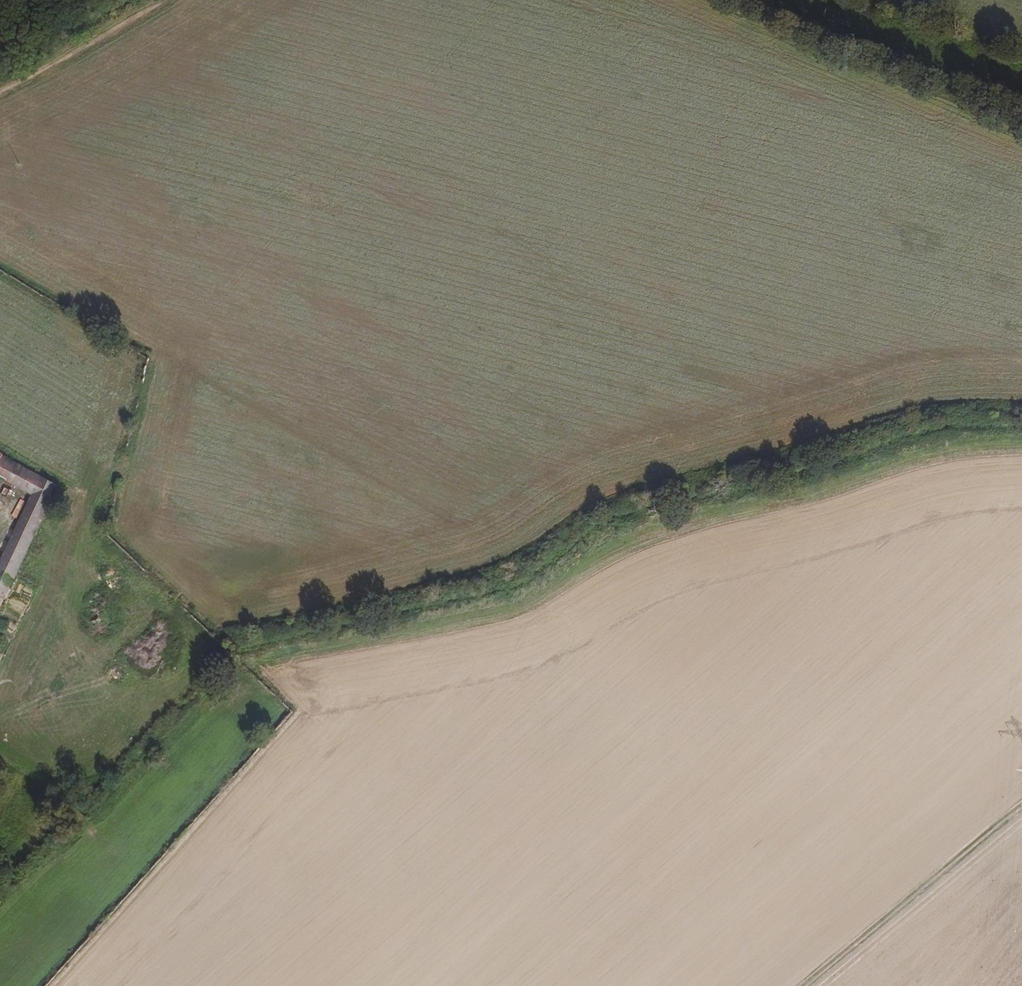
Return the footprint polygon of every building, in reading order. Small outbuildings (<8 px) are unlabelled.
[(30,496),(0,564),(0,598),(58,479),(0,446),(0,475),(30,496)] [(115,522),(121,501),(113,499),(107,515),(115,522)]
